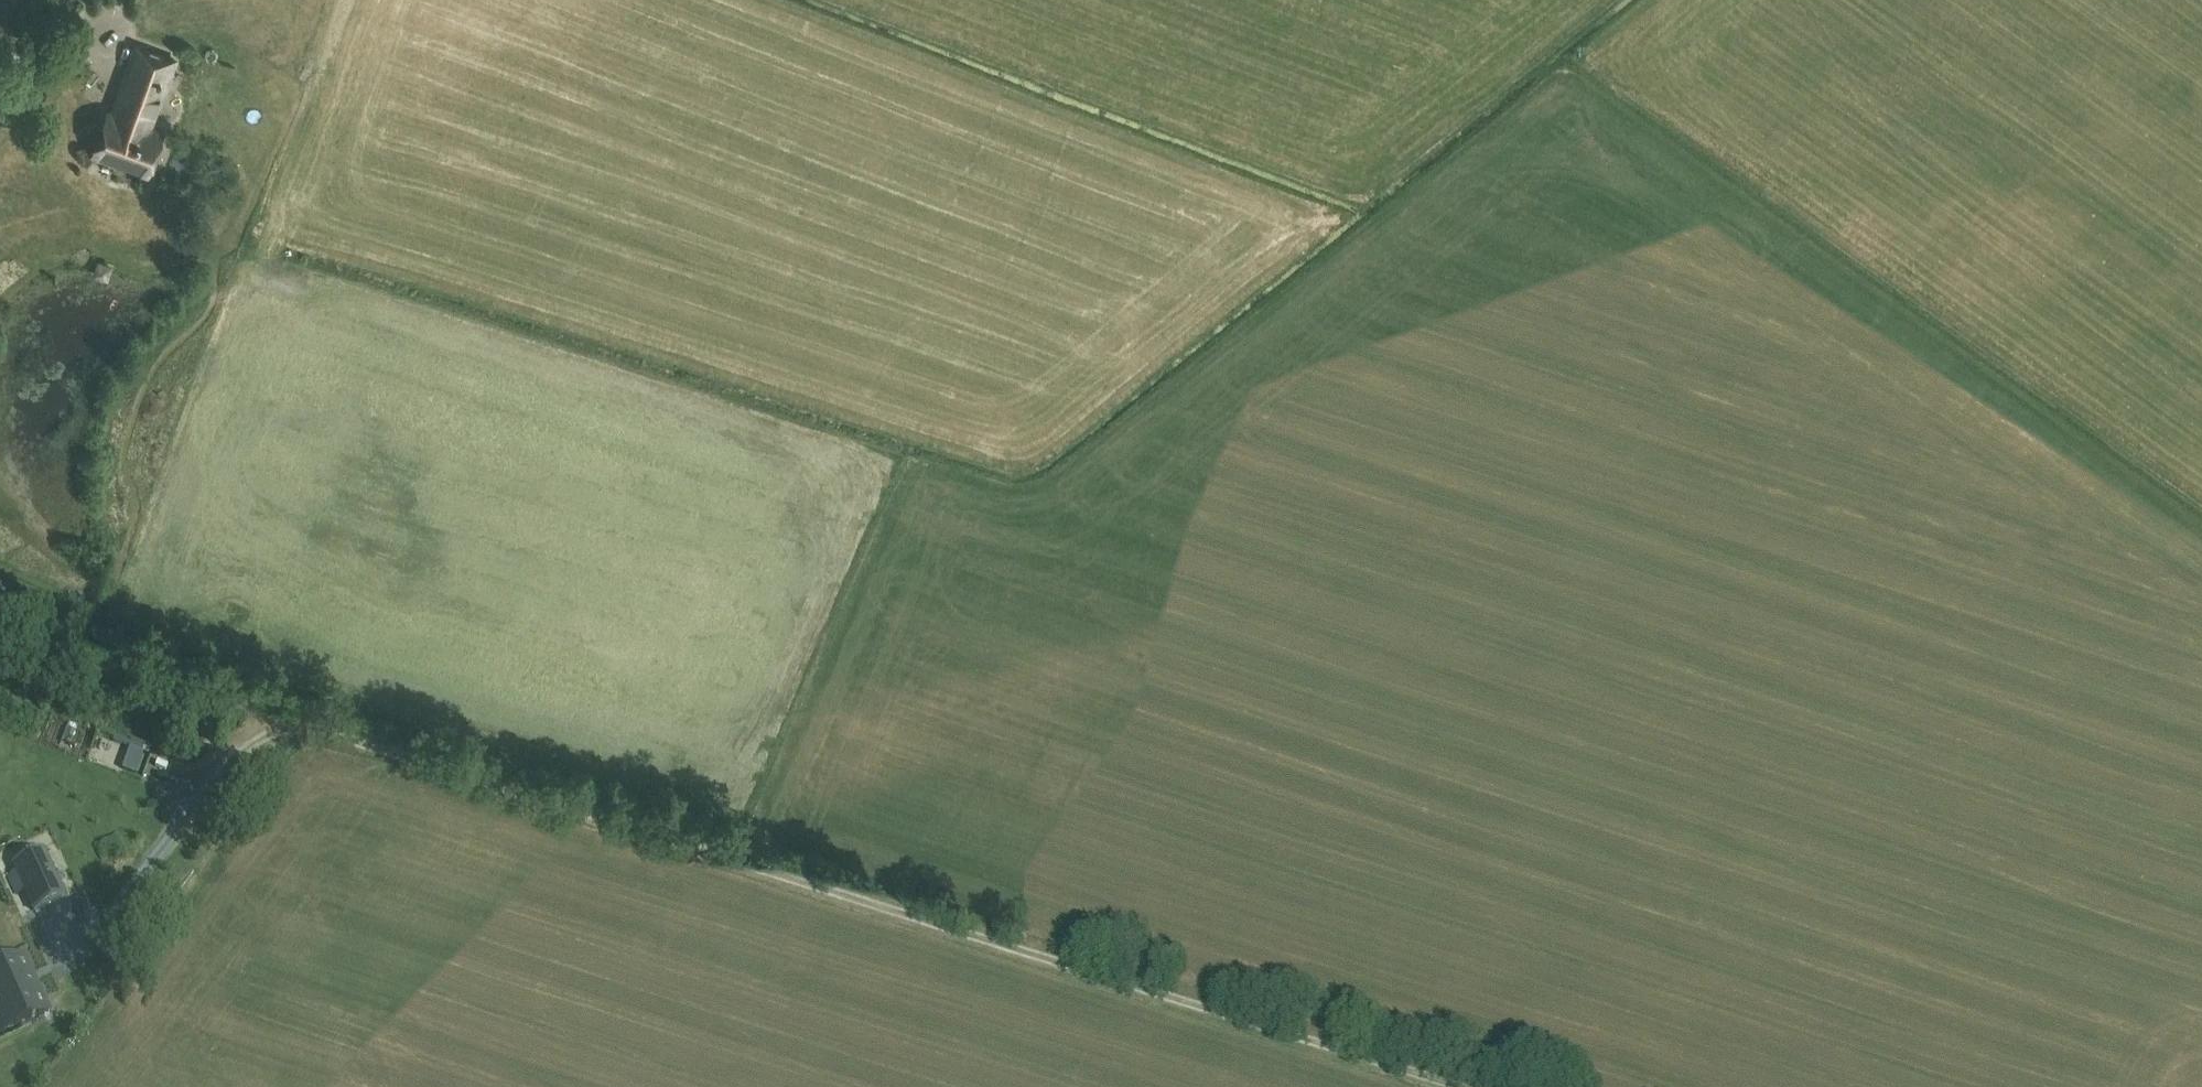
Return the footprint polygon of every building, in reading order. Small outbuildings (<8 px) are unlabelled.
[(174,60),(136,46),(126,72),(110,115),(107,114),(93,153),(146,173),(160,133),(148,129),(163,87),(164,87),(174,60)] [(16,870),(8,874),(12,882),(20,879),(34,911),(65,897),(43,848),(12,862),(16,870)] [(0,1034),(45,1013),(49,1011),(38,986),(23,955),(0,966),(0,1033),(0,1034)]
